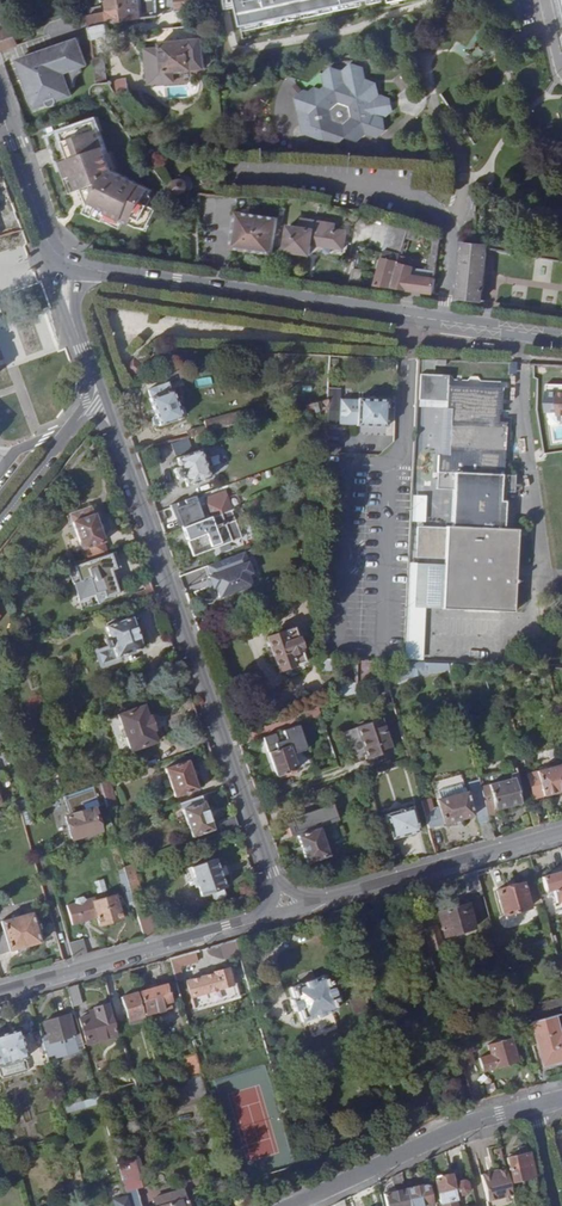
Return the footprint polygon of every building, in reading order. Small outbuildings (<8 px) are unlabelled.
[(1,55),(20,48),(12,24),(9,25),(0,0),(0,51),(1,55)] [(88,15),(90,26),(110,22),(123,20),(121,1),(121,0),(105,0),(106,11),(88,15)] [(158,0),(124,0),(121,1),(123,20),(139,17),(140,13),(158,10),(158,0)] [(213,5),(213,0),(177,0),(177,9),(177,10),(213,5)] [(270,0),(243,3),(248,27),(359,3),(362,18),(423,5),(422,0),(270,0)] [(110,22),(90,26),(91,37),(111,34),(110,22)] [(172,70),(205,67),(203,39),(162,43),(162,48),(145,49),(148,79),(154,79),(161,82),(173,81),(172,70)] [(79,44),(21,65),(37,112),(49,108),(50,110),(54,112),(67,107),(69,103),(68,101),(81,97),(79,90),(83,89),(82,85),(82,83),(82,80),(83,76),(81,71),(88,69),(79,44)] [(94,57),(97,82),(107,81),(104,57),(94,57)] [(298,96),(301,110),(311,113),(314,126),(325,129),(328,140),(339,144),(348,136),(359,140),(368,132),(378,136),(387,128),(385,116),(380,115),(376,98),(381,93),(379,81),(369,78),(365,66),(354,61),(344,69),(334,65),(324,73),(327,85),(318,92),(307,89),(298,96)] [(125,77),(111,79),(114,95),(127,93),(125,77)] [(393,96),(381,93),(376,98),(380,115),(385,116),(395,108),(393,96)] [(95,119),(61,130),(70,156),(61,159),(66,175),(72,173),(77,188),(83,186),(87,199),(91,200),(86,211),(101,219),(105,211),(122,220),(128,223),(129,221),(135,225),(139,218),(147,222),(155,208),(152,206),(143,201),(149,189),(150,188),(112,167),(106,151),(95,119)] [(70,156),(61,130),(47,135),(67,191),(77,188),(72,173),(66,175),(61,159),(70,156)] [(109,150),(106,151),(112,167),(115,164),(111,150),(109,150)] [(170,193),(170,194),(171,195),(172,196),(173,198),(175,200),(179,201),(182,201),(184,201),(186,200),(188,199),(190,197),(191,195),(192,192),(192,190),(192,187),(191,185),(190,183),(188,181),(185,180),(182,179),(179,179),(176,180),(174,182),(171,184),(170,187),(170,189),(170,190),(170,193)] [(77,188),(67,191),(71,203),(86,211),(91,200),(87,199),(83,186),(77,188)] [(154,202),(149,189),(143,201),(152,206),(154,202)] [(105,211),(101,219),(116,227),(122,220),(105,211)] [(232,248),(274,254),(279,217),(238,211),(232,248)] [(139,218),(135,225),(143,229),(147,222),(139,218)] [(290,226),(286,249),(309,252),(311,243),(343,248),(346,231),(333,229),(334,223),(302,218),(301,227),(290,226)] [(122,220),(116,227),(123,230),(128,223),(122,220)] [(385,248),(386,249),(402,253),(409,228),(396,225),(394,224),(392,223),(385,248)] [(12,231),(0,235),(0,240),(2,248),(16,243),(12,231)] [(463,242),(459,297),(483,301),(487,247),(487,244),(463,242)] [(393,287),(400,262),(402,253),(386,249),(385,252),(377,285),(393,287)] [(373,285),(377,285),(385,252),(382,251),(373,285)] [(393,287),(408,290),(415,266),(400,262),(393,287)] [(416,291),(435,294),(436,280),(419,277),(416,291)] [(136,358),(144,365),(150,356),(143,351),(136,358)] [(132,368),(129,372),(134,376),(137,372),(132,368)] [(123,370),(119,375),(121,378),(118,382),(125,387),(132,378),(123,370)] [(453,527),(447,527),(419,527),(417,558),(446,559),(446,565),(444,609),(515,612),(519,530),(505,530),(507,493),(515,493),(516,476),(507,475),(510,423),(501,423),(496,422),(496,409),(501,409),(503,409),(503,384),(446,382),(445,407),(450,407),(449,456),(439,455),(439,472),(455,473),(453,527)] [(159,427),(182,418),(172,393),(171,394),(168,386),(148,394),(152,401),(150,402),(159,427)] [(326,409),(326,424),(356,425),(356,427),(386,428),(387,400),(357,399),(357,401),(327,400),(327,401),(326,409)] [(327,401),(306,406),(309,413),(326,409),(327,401)] [(205,422),(207,433),(249,422),(247,411),(205,422)] [(187,488),(210,479),(200,451),(177,458),(180,468),(174,470),(178,482),(184,479),(187,488)] [(206,499),(212,518),(230,511),(235,509),(228,491),(206,499)] [(70,514),(87,562),(107,555),(103,542),(105,541),(95,514),(93,514),(91,507),(70,514)] [(212,518),(183,528),(193,554),(197,553),(198,555),(217,548),(216,546),(240,537),(230,511),(212,518)] [(248,552),(211,565),(215,575),(212,576),(217,588),(219,587),(223,597),(256,585),(252,575),(256,573),(248,552)] [(116,571),(112,557),(69,571),(79,604),(90,600),(93,608),(122,599),(117,582),(113,583),(111,573),(116,571)] [(444,609),(446,565),(419,564),(417,607),(444,609)] [(132,618),(106,627),(110,639),(106,640),(108,647),(95,651),(101,668),(118,662),(117,658),(143,649),(132,618)] [(266,639),(278,673),(305,663),(300,650),(303,649),(299,638),(296,639),(293,629),(266,639)] [(357,661),(347,661),(346,684),(337,683),(336,700),(355,694),(357,661)] [(355,694),(367,690),(368,661),(356,661),(357,661),(355,694)] [(427,664),(406,663),(406,676),(406,679),(429,673),(427,664)] [(145,706),(119,714),(132,751),(159,743),(154,731),(157,730),(152,716),(149,717),(145,706)] [(380,719),(357,727),(362,739),(366,738),(372,756),(391,750),(380,719)] [(263,726),(237,735),(240,745),(257,740),(256,736),(265,733),(263,726)] [(357,727),(345,731),(356,762),(372,756),(366,738),(362,739),(357,727)] [(289,747),(269,754),(278,777),(297,770),(289,747)] [(188,762),(165,769),(175,798),(198,790),(188,762)] [(527,775),(533,800),(561,792),(561,766),(527,775)] [(461,772),(416,785),(429,829),(474,817),(468,798),(461,772)] [(502,778),(481,785),(489,818),(498,815),(497,811),(521,805),(518,795),(514,779),(513,776),(511,776),(512,780),(503,783),(502,778)] [(524,793),(519,778),(514,779),(518,795),(524,793)] [(100,783),(107,807),(116,804),(110,780),(100,783)] [(481,785),(480,781),(469,784),(485,842),(494,840),(489,818),(481,785)] [(91,787),(63,797),(70,815),(65,817),(72,839),(99,830),(93,808),(84,811),(81,803),(95,798),(91,787)] [(201,796),(180,804),(192,839),(213,831),(201,796)] [(307,864),(329,857),(318,829),(336,823),(329,804),(312,810),(291,818),(297,835),(300,834),(301,836),(298,837),(307,864)] [(411,809),(386,817),(392,840),(418,832),(411,809)] [(218,823),(222,834),(239,828),(234,817),(218,823)] [(387,851),(392,869),(402,866),(397,848),(387,851)] [(216,860),(192,868),(202,897),(212,894),(214,902),(226,898),(223,890),(225,889),(216,860)] [(124,868),(127,880),(131,895),(141,892),(134,865),(124,868)] [(476,872),(462,876),(467,894),(481,891),(476,872)] [(543,878),(546,892),(555,889),(558,900),(561,899),(561,873),(543,878)] [(497,891),(504,916),(529,909),(523,884),(497,891)] [(122,921),(115,896),(95,902),(93,893),(68,900),(73,919),(95,913),(99,928),(122,921)] [(445,937),(475,929),(468,904),(438,913),(445,937)] [(0,922),(0,955),(39,944),(30,913),(0,922)] [(138,917),(144,939),(155,936),(148,914),(138,917)] [(436,932),(427,935),(432,956),(442,953),(438,939),(436,932)] [(78,939),(83,957),(92,954),(102,951),(97,934),(87,937),(78,939)] [(68,942),(73,959),(83,957),(78,939),(68,942)] [(185,966),(196,963),(193,952),(167,958),(172,980),(188,976),(185,966)] [(189,998),(231,986),(227,970),(212,973),(213,975),(185,982),(189,998)] [(301,1022),(335,1010),(333,1002),(335,1001),(330,986),(327,987),(324,976),(289,988),(293,1000),(290,1001),(294,1012),(297,1011),(301,1022)] [(81,1004),(76,985),(67,988),(72,1007),(81,1004)] [(165,985),(139,992),(143,1009),(151,1007),(153,1013),(172,1008),(165,985)] [(143,1021),(135,993),(120,998),(128,1026),(143,1021)] [(79,1019),(86,1045),(115,1036),(106,1004),(92,1008),(94,1014),(79,1019)] [(68,1015),(44,1022),(49,1040),(43,1042),(46,1052),(47,1056),(54,1054),(55,1057),(77,1051),(77,1048),(73,1035),(68,1015)] [(531,1022),(543,1067),(561,1062),(561,1037),(557,1038),(551,1017),(531,1022)] [(40,1032),(20,1037),(18,1029),(0,1034),(0,1065),(25,1058),(46,1052),(43,1042),(41,1036),(40,1032)] [(80,1033),(73,1035),(77,1048),(83,1046),(80,1033)] [(197,1034),(189,1037),(193,1048),(201,1045),(197,1034)] [(480,1058),(483,1070),(493,1067),(494,1068),(517,1062),(510,1039),(488,1045),(491,1055),(480,1058)] [(473,1065),(469,1050),(460,1052),(465,1068),(473,1065)] [(184,1076),(197,1072),(193,1054),(179,1058),(184,1076)] [(0,1065),(0,1078),(28,1071),(25,1058),(0,1065)] [(137,1092),(162,1085),(160,1078),(143,1083),(141,1077),(133,1079),(137,1092)] [(198,1078),(181,1082),(187,1102),(203,1097),(198,1078)] [(187,1102),(181,1082),(165,1087),(171,1106),(187,1102)] [(100,1103),(98,1096),(71,1104),(61,1107),(63,1114),(100,1103)] [(406,1135),(433,1119),(429,1111),(403,1125),(406,1135)] [(517,1148),(518,1155),(527,1153),(525,1146),(517,1148)] [(512,1181),(532,1176),(527,1153),(518,1155),(506,1157),(512,1181)] [(137,1189),(139,1189),(131,1161),(117,1165),(129,1205),(141,1205),(137,1189)] [(488,1201),(513,1195),(507,1169),(482,1176),(488,1201)] [(391,1178),(394,1191),(383,1194),(386,1205),(409,1205),(405,1189),(402,1173),(391,1178)] [(434,1179),(438,1194),(440,1203),(435,1205),(458,1205),(455,1196),(469,1193),(466,1180),(452,1183),(450,1175),(434,1179)] [(409,1205),(425,1205),(431,1205),(427,1184),(405,1189),(409,1205)] [(89,1205),(93,1205),(100,1204),(96,1188),(85,1191),(89,1205)] [(183,1189),(166,1195),(153,1199),(155,1205),(188,1205),(183,1189)]
